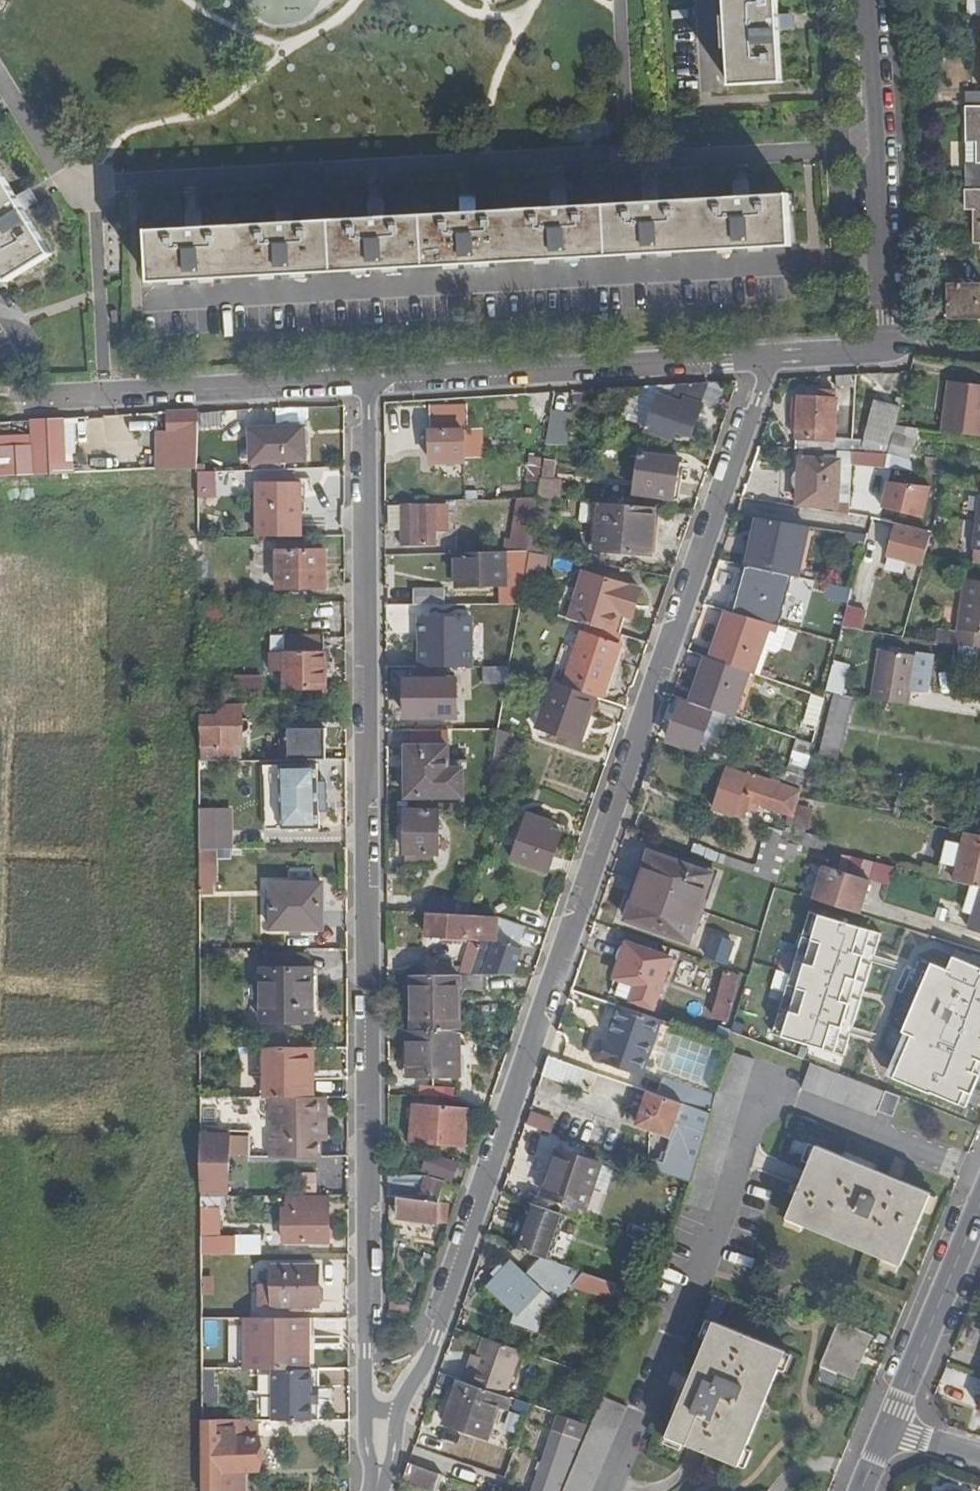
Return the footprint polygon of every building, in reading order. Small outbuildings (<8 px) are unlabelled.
[(733,82),(731,83),(731,84),(787,81),(787,80),(785,80),(783,29),(791,29),(791,14),(782,14),(781,0),(728,0),(733,82)] [(967,111),(966,144),(978,144),(978,164),(963,165),(963,193),(966,193),(966,212),(974,212),(974,244),(979,244),(979,110),(967,111)] [(10,282),(8,283),(9,284),(57,255),(55,253),(54,254),(27,210),(35,205),(29,194),(20,199),(0,168),(0,267),(10,282)] [(153,233),(152,231),(151,231),(154,287),(155,287),(156,286),(792,247),(792,249),(794,249),(792,193),(790,193),(790,195),(754,197),(753,188),(739,189),(739,198),(664,202),(663,193),(648,194),(648,203),(573,207),(573,198),(557,199),(557,208),(480,213),(480,204),(466,205),(466,214),(389,219),(389,209),(374,210),(375,220),(296,224),(296,214),(281,215),(281,226),(206,229),(205,219),(190,220),(190,231),(153,233)] [(949,287),(948,322),(979,322),(979,287),(949,287)] [(701,406),(709,386),(678,388),(673,403),(660,399),(647,433),(672,442),(675,432),(692,438),(703,407),(701,406)] [(943,433),(979,438),(979,390),(950,386),(943,433)] [(799,400),(797,451),(861,455),(861,445),(834,444),(836,401),(833,401),(833,394),(802,393),(802,400),(799,400)] [(863,444),(888,452),(895,427),(899,411),(874,404),(863,444)] [(552,410),(551,444),(571,445),(573,411),(552,410)] [(158,470),(169,469),(198,468),(198,414),(170,415),(169,437),(169,452),(158,452),(158,470)] [(39,425),(43,475),(62,474),(61,457),(59,457),(56,423),(39,425)] [(304,429),(250,431),(252,465),(305,463),(304,429)] [(463,433),(431,433),(431,455),(440,455),(440,464),(464,464),(463,433)] [(899,433),(890,460),(910,467),(919,440),(899,433)] [(169,437),(158,437),(158,452),(169,452),(169,437)] [(642,457),(636,496),(673,502),(680,463),(642,457)] [(541,482),(541,480),(544,462),(533,461),(530,481),(541,482)] [(556,463),(544,462),(541,480),(553,481),(556,463)] [(839,463),(799,462),(797,518),(820,519),(821,509),(836,509),(839,463)] [(200,496),(229,497),(230,472),(201,471),(200,496)] [(887,512),(935,517),(938,486),(891,481),(887,512)] [(301,487),(258,487),(258,535),(301,535),(301,487)] [(528,555),(538,556),(547,501),(538,501),(538,502),(528,555)] [(512,555),(528,555),(538,502),(528,502),(522,541),(513,541),(512,555)] [(403,506),(391,506),(391,539),(403,538),(403,506)] [(435,506),(403,506),(403,538),(403,546),(435,546),(435,530),(446,530),(446,506),(435,506)] [(655,509),(600,506),(596,552),(651,557),(655,509)] [(749,569),(792,577),(795,578),(806,529),(759,522),(749,569)] [(932,538),(892,530),(885,558),(924,566),(932,538)] [(326,553),(278,554),(278,589),(326,589),(326,553)] [(506,578),(506,555),(456,556),(457,587),(505,586),(506,578)] [(525,577),(528,555),(512,555),(506,555),(506,578),(525,577)] [(772,625),(779,627),(792,577),(749,569),(745,568),(733,614),(772,625)] [(584,577),(570,622),(586,626),(614,634),(619,616),(623,606),(635,609),(640,593),(584,577)] [(935,644),(958,647),(971,650),(979,651),(979,583),(965,581),(957,635),(937,632),(935,644)] [(415,592),(415,607),(441,607),(445,607),(445,592),(415,592)] [(631,620),(635,609),(623,606),(619,616),(631,620)] [(442,670),(441,607),(415,607),(413,607),(413,624),(410,623),(410,636),(401,636),(401,656),(410,656),(410,671),(442,670)] [(878,612),(863,607),(859,618),(875,623),(878,612)] [(750,675),(753,676),(765,644),(772,625),(733,614),(726,613),(709,661),(750,675)] [(476,624),(475,670),(497,670),(497,625),(476,624)] [(772,625),(765,644),(780,650),(789,630),(779,627),(772,625)] [(602,700),(625,638),(614,634),(586,626),(565,688),(597,699),(602,700)] [(288,657),(285,657),(273,657),(273,673),(285,673),(285,690),(326,690),(327,657),(323,657),(323,640),(288,639),(288,657)] [(872,701),(908,708),(910,694),(928,696),(934,657),(916,655),(916,658),(880,653),(872,701)] [(692,705),(712,711),(734,719),(750,675),(709,661),(706,660),(690,704),(692,705)] [(239,688),(264,690),(265,675),(239,674),(239,688)] [(842,677),(831,674),(826,694),(835,695),(838,695),(842,677)] [(499,705),(506,690),(484,681),(478,696),(499,705)] [(457,682),(407,683),(407,720),(457,719),(457,682)] [(565,688),(553,684),(537,732),(580,747),(597,699),(565,688)] [(838,695),(835,695),(819,758),(836,762),(853,698),(838,695)] [(808,723),(817,726),(824,701),(814,698),(808,723)] [(698,751),(712,711),(692,705),(690,710),(680,707),(668,741),(698,751)] [(200,762),(237,762),(237,747),(243,747),(243,709),(220,709),(220,719),(202,719),(203,747),(199,747),(200,762)] [(287,761),(291,761),(327,761),(327,731),(287,731),(287,761)] [(448,771),(448,733),(412,732),(413,750),(413,769),(408,770),(408,800),(463,799),(463,771),(448,771)] [(812,746),(799,741),(784,788),(800,793),(800,794),(809,756),(812,746)] [(317,766),(280,766),(280,830),(318,830),(317,766)] [(779,786),(751,776),(750,780),(727,772),(713,811),(734,819),(740,802),(771,812),(779,786)] [(938,783),(923,780),(921,792),(936,793),(938,783)] [(779,786),(771,812),(781,816),(781,819),(790,822),(800,793),(784,788),(779,786)] [(440,815),(404,815),(404,868),(439,868),(440,815)] [(542,827),(544,821),(529,815),(513,861),(548,873),(562,835),(552,831),(542,827)] [(555,824),(544,821),(542,827),(552,831),(555,824)] [(964,835),(962,847),(954,882),(979,889),(979,838),(964,835)] [(946,844),(938,879),(954,882),(962,847),(946,844)] [(793,863),(798,847),(786,845),(782,859),(793,863)] [(200,852),(200,885),(216,885),(216,851),(200,852)] [(638,884),(625,922),(688,944),(712,877),(649,855),(643,872),(648,877),(644,886),(638,884)] [(845,872),(864,873),(865,859),(845,858),(845,872)] [(814,903),(860,917),(871,884),(824,869),(814,903)] [(648,877),(643,872),(638,884),(644,886),(648,877)] [(323,886),(271,886),(271,931),(323,930),(323,886)] [(773,894),(732,1029),(979,1127),(979,954),(773,894)] [(969,932),(979,935),(979,899),(969,932)] [(424,915),(426,915),(470,918),(472,903),(424,902),(424,915)] [(470,918),(426,915),(426,938),(497,943),(498,920),(470,918)] [(525,930),(498,920),(497,943),(521,951),(525,930)] [(749,952),(715,939),(708,958),(743,971),(749,952)] [(521,951),(497,943),(484,978),(515,978),(524,952),(521,951)] [(615,997),(631,1003),(653,1011),(671,961),(626,944),(613,981),(620,984),(615,997)] [(264,956),(264,971),(310,971),(310,956),(264,956)] [(313,971),(310,971),(264,971),(261,971),(261,1023),(313,1023),(313,971)] [(741,980),(725,974),(713,1018),(728,1023),(741,980)] [(411,1033),(459,1032),(459,991),(483,990),(484,978),(411,977),(411,1033)] [(643,1079),(662,1022),(619,1008),(607,1042),(602,1040),(596,1044),(592,1056),(595,1063),(643,1079)] [(411,1033),(407,1033),(407,1078),(459,1078),(459,1076),(460,1051),(460,1032),(459,1032),(411,1033)] [(266,1100),(314,1099),(314,1082),(308,1082),(308,1050),(266,1050),(266,1100)] [(590,1092),(596,1075),(549,1059),(543,1076),(590,1092)] [(886,1092),(812,1063),(802,1090),(876,1119),(878,1112),(886,1092)] [(668,1082),(663,1099),(711,1115),(715,1098),(668,1082)] [(201,1090),(201,1100),(231,1100),(231,1090),(201,1090)] [(886,1092),(878,1112),(892,1117),(899,1097),(886,1092)] [(660,1174),(690,1184),(711,1115),(663,1099),(649,1094),(637,1127),(672,1139),(660,1174)] [(328,1119),(327,1099),(314,1099),(266,1100),(267,1159),(321,1159),(321,1119),(328,1119)] [(467,1113),(415,1108),(412,1144),(465,1148),(467,1113)] [(230,1133),(202,1132),(202,1198),(230,1198),(230,1133)] [(817,1148),(787,1220),(901,1267),(931,1195),(817,1148)] [(585,1210),(592,1189),(600,1168),(600,1166),(559,1152),(552,1172),(555,1174),(547,1197),(585,1210)] [(430,1156),(424,1172),(452,1182),(458,1166),(430,1156)] [(600,1168),(592,1189),(606,1194),(614,1172),(600,1168)] [(552,1172),(550,1171),(541,1195),(543,1196),(547,1197),(555,1174),(552,1172)] [(304,1192),(319,1192),(319,1172),(303,1173),(304,1192)] [(412,1177),(389,1177),(389,1200),(398,1200),(397,1221),(448,1225),(450,1206),(442,1205),(445,1184),(426,1177),(412,1177)] [(328,1245),(329,1197),(290,1198),(290,1212),(283,1212),(283,1244),(328,1245)] [(545,1260),(561,1215),(535,1206),(519,1251),(541,1259),(545,1260)] [(202,1212),(202,1257),(236,1257),(236,1242),(220,1242),(220,1212),(202,1212)] [(652,1244),(666,1249),(670,1238),(656,1234),(652,1244)] [(236,1242),(236,1257),(259,1256),(259,1239),(236,1238),(236,1242)] [(612,1300),(617,1285),(545,1260),(541,1259),(525,1276),(512,1263),(489,1287),(516,1312),(510,1327),(537,1335),(543,1320),(540,1318),(571,1285),(612,1300)] [(273,1268),(273,1288),(260,1288),(260,1306),(272,1307),(272,1309),(318,1309),(319,1268),(273,1268)] [(206,1320),(205,1346),(218,1346),(219,1321),(206,1320)] [(259,1371),(274,1372),(307,1371),(308,1320),(247,1320),(246,1371),(259,1371)] [(839,1323),(821,1367),(853,1381),(872,1337),(839,1323)] [(786,1353),(715,1324),(666,1437),(739,1467),(786,1353)] [(504,1398),(520,1352),(484,1341),(474,1372),(468,1369),(463,1384),(504,1398)] [(210,1358),(210,1371),(230,1371),(230,1359),(210,1358)] [(307,1371),(274,1372),(273,1421),(313,1421),(313,1405),(313,1386),(314,1371),(307,1371)] [(506,1411),(510,1400),(504,1398),(463,1384),(457,1382),(444,1424),(488,1439),(498,1408),(506,1411)] [(628,1409),(603,1399),(591,1427),(585,1442),(573,1472),(565,1490),(593,1490),(628,1409)] [(573,1472),(585,1442),(591,1427),(559,1416),(533,1490),(535,1490),(555,1490),(563,1469),(573,1472)] [(203,1421),(203,1490),(236,1490),(236,1474),(259,1474),(259,1421),(203,1421)] [(441,1476),(410,1465),(404,1483),(427,1490),(435,1490),(441,1476)]
